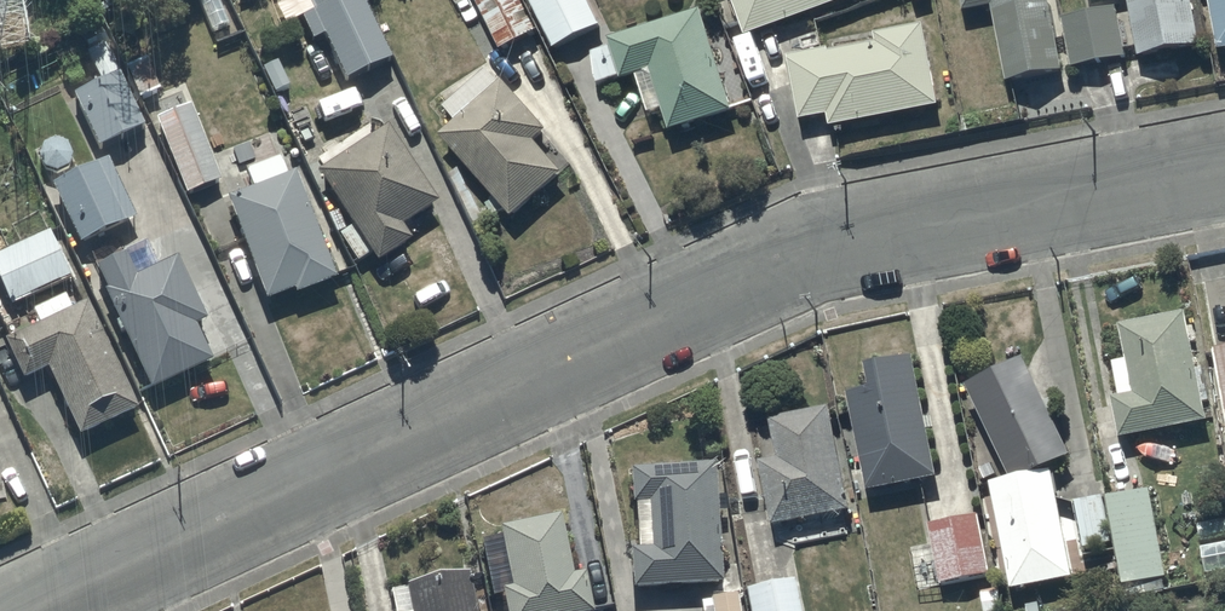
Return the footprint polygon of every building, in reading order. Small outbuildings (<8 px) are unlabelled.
[(328,93),(394,63),(365,0),(346,0),(303,20),(315,44),(324,40),(328,49),(311,57),(328,93)] [(502,53),(540,33),(523,0),(475,0),(502,53)] [(555,51),(602,29),(587,0),(528,0),(555,51)] [(747,39),(854,0),(732,0),(747,39)] [(1008,86),(1064,74),(1049,0),(962,0),(965,15),(992,9),(1008,86)] [(1140,60),(1203,48),(1193,0),(1128,0),(1140,60)] [(1222,56),(1224,55),(1224,0),(1210,0),(1222,56)] [(1062,21),(1072,71),(1127,60),(1117,10),(1062,21)] [(664,112),(672,137),(736,115),(734,110),(748,106),(721,26),(708,30),(702,13),(610,42),(612,49),(593,55),(597,87),(621,80),(622,84),(638,79),(650,117),(664,112)] [(830,118),(832,129),(941,109),(925,27),(875,37),(877,45),(830,54),(830,51),(789,59),(802,123),(830,118)] [(99,83),(122,72),(108,43),(85,54),(99,83)] [(126,69),(140,102),(160,93),(147,61),(126,69)] [(458,125),(441,140),(496,202),(487,206),(493,218),(505,211),(513,222),(566,176),(537,143),(549,133),(504,82),(501,85),(489,72),(458,100),(454,94),(441,106),(458,125)] [(147,130),(121,76),(73,100),(99,153),(147,130)] [(157,122),(187,197),(221,183),(191,108),(157,122)] [(318,176),(378,267),(413,244),(404,230),(439,207),(388,130),(318,176)] [(53,189),(82,248),(137,221),(109,162),(53,189)] [(229,201),(268,304),(295,294),(297,300),(336,285),(296,176),(229,201)] [(12,307),(71,279),(49,232),(0,256),(0,283),(12,307)] [(124,335),(153,395),(215,366),(197,328),(206,324),(177,262),(137,281),(126,257),(97,270),(109,295),(106,297),(118,324),(115,326),(121,337),(124,335)] [(5,332),(11,343),(6,345),(25,385),(48,374),(80,441),(142,412),(90,305),(73,313),(66,298),(32,315),(40,329),(32,333),(27,321),(5,332)] [(1122,442),(1210,424),(1188,316),(1122,329),(1128,362),(1114,365),(1121,400),(1114,401),(1122,442)] [(863,464),(869,495),(941,481),(917,360),(868,369),(873,393),(850,397),(854,419),(840,422),(848,467),(863,464)] [(1026,362),(969,390),(1014,483),(1035,479),(1073,460),(1026,362)] [(761,465),(774,530),(852,515),(832,411),(771,423),(779,462),(761,465)] [(630,552),(634,595),(723,587),(718,518),(726,518),(725,501),(718,502),(715,468),(631,475),(634,509),(636,509),(640,552),(630,552)] [(985,506),(994,504),(1012,594),(1075,582),(1054,476),(1035,479),(1014,483),(981,488),(985,506)] [(1161,582),(1168,580),(1152,493),(1109,501),(1126,589),(1137,586),(1140,602),(1164,597),(1161,582)] [(1076,504),(1085,551),(1113,546),(1105,499),(1076,504)] [(507,610),(593,610),(585,576),(574,578),(562,519),(501,532),(503,541),(482,545),(493,600),(504,598),(507,610)] [(917,591),(992,577),(982,519),(930,528),(934,550),(911,555),(917,591)] [(1208,578),(1224,575),(1224,546),(1203,549),(1208,578)] [(468,577),(392,594),(395,610),(476,610),(468,577)] [(749,610),(799,610),(793,584),(746,593),(749,610)] [(740,600),(712,602),(713,604),(704,605),(705,610),(741,610),(740,600)]
